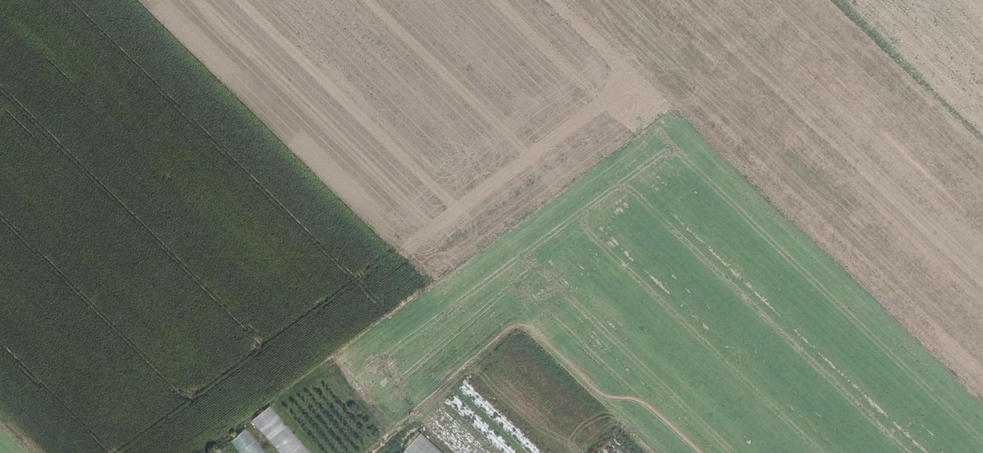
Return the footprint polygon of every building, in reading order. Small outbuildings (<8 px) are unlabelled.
[(281,452),(311,452),(272,405),(254,419),(281,452)] [(247,431),(233,443),(241,452),(266,452),(247,431)] [(420,434),(404,452),(442,452),(420,434)]
